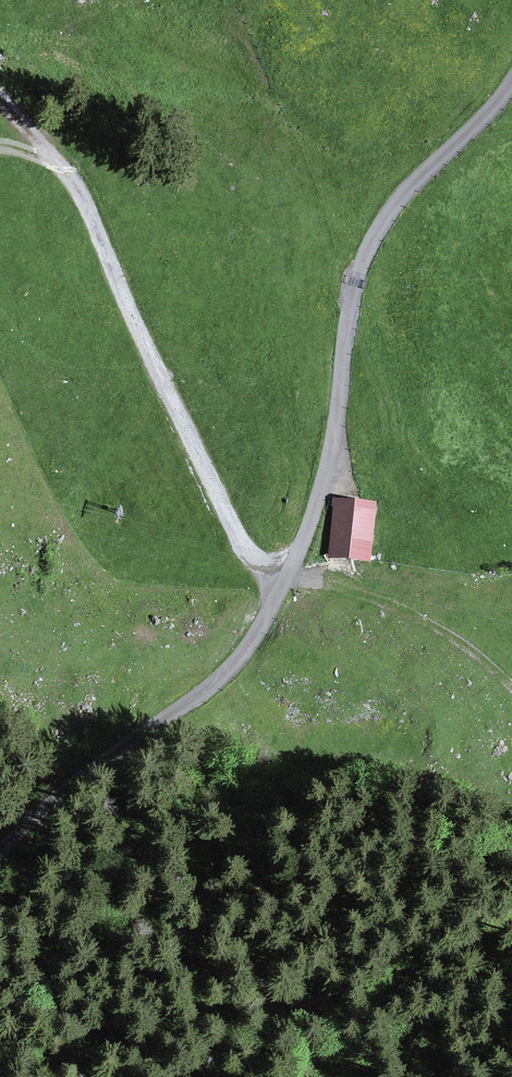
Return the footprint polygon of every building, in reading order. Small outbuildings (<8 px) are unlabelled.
[(376,501),(338,496),(330,553),(369,558),(376,501)]
